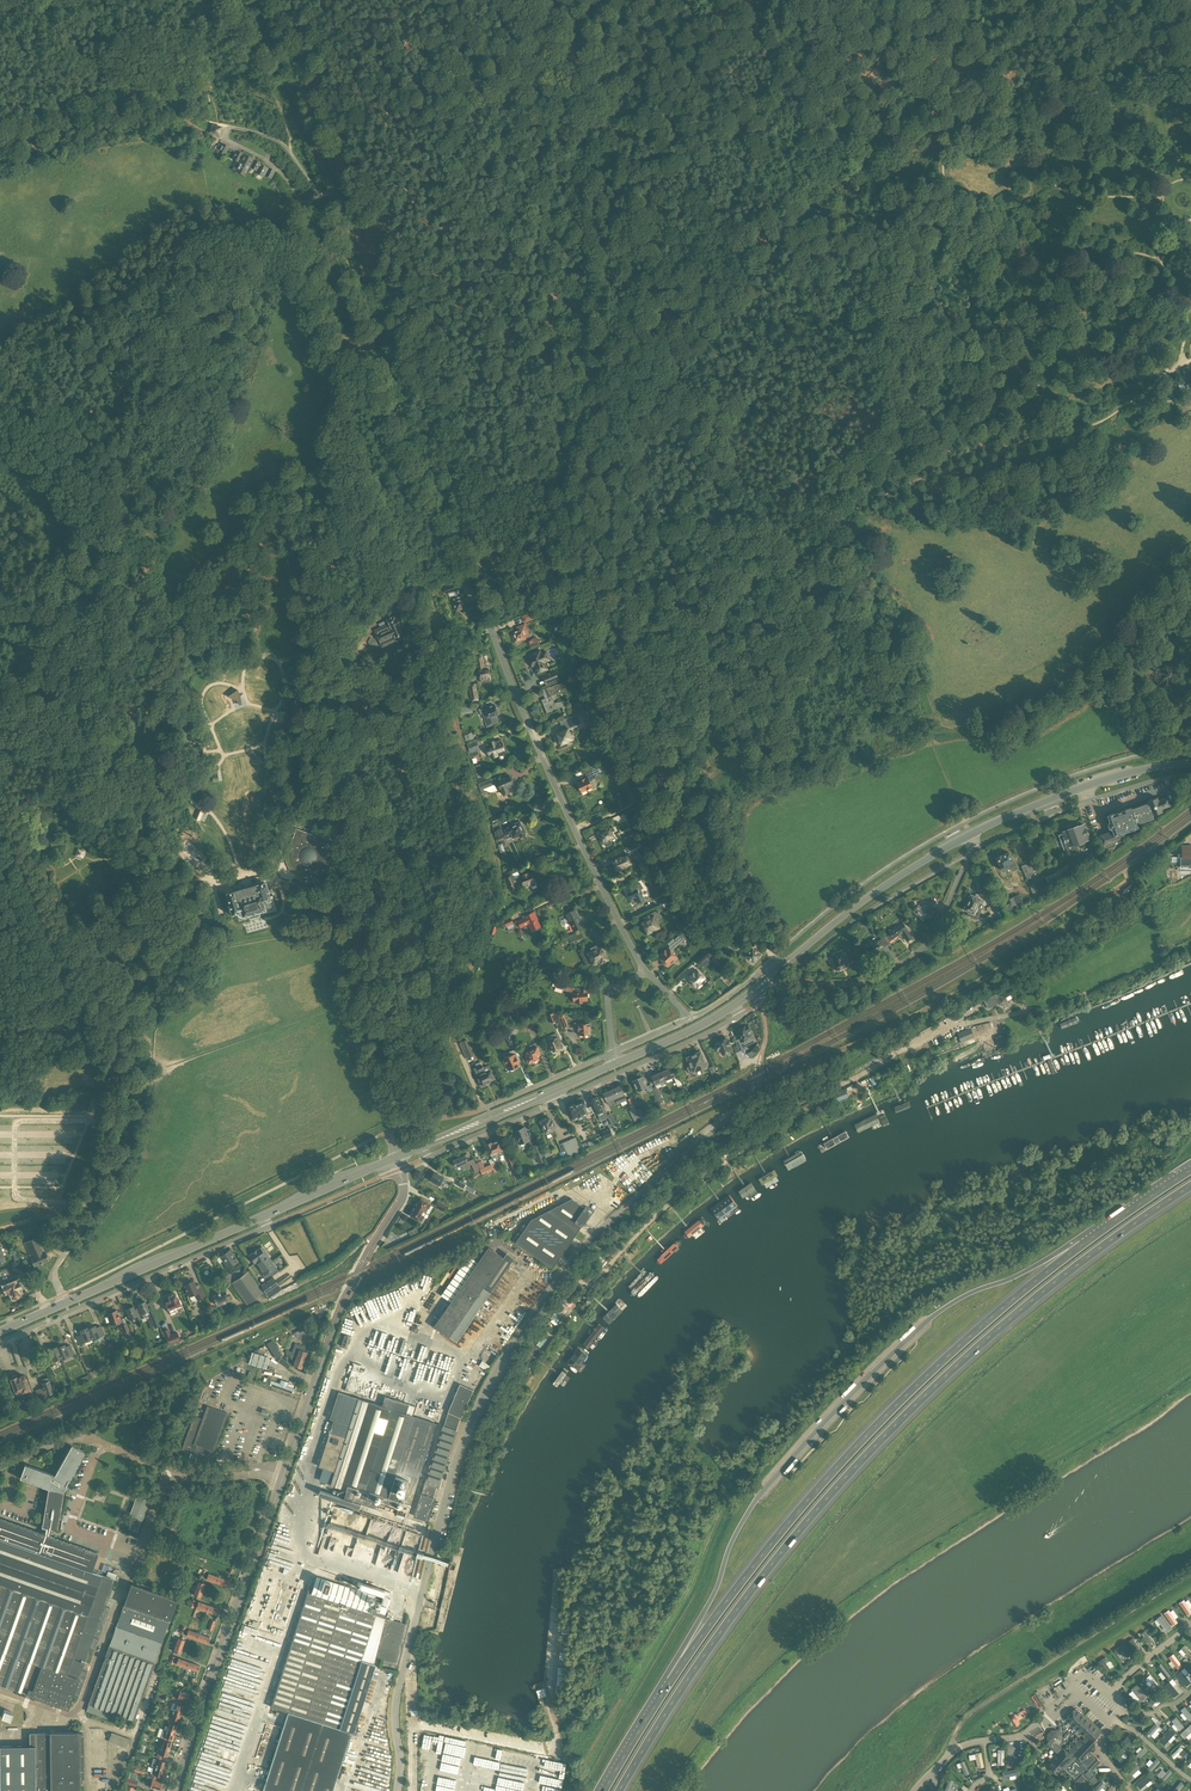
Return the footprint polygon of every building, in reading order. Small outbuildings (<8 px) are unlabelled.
[(212,133),(220,135),(222,127),(214,125),(212,133)] [(218,152),(225,155),(229,146),(223,143),(218,152)] [(260,162),(237,151),(233,159),(240,162),(236,171),(244,175),(249,167),(256,170),(255,172),(263,176),(264,174),(265,175),(270,178),(274,171),(269,168),(259,164),(260,162)] [(265,281),(263,273),(255,274),(257,282),(265,281)] [(455,591),(455,590),(453,584),(443,587),(446,594),(455,591)] [(456,611),(465,608),(462,599),(458,600),(457,598),(454,599),(454,601),(453,602),(456,611)] [(407,625),(403,618),(401,613),(395,616),(394,616),(387,619),(389,624),(375,630),(377,634),(381,643),(380,643),(382,647),(396,640),(396,641),(404,637),(400,628),(407,625)] [(522,638),(529,635),(525,623),(517,626),(519,630),(511,633),(515,643),(522,640),(522,638)] [(539,644),(536,637),(533,638),(534,640),(529,642),(531,647),(539,644)] [(546,652),(543,653),(541,654),(539,651),(530,654),(531,658),(529,659),(532,666),(534,665),(537,673),(547,669),(544,662),(549,660),(546,652)] [(484,670),(482,656),(477,657),(479,670),(479,671),(480,678),(481,682),(490,680),(489,676),(490,676),(488,669),(484,670)] [(558,679),(555,671),(543,676),(546,684),(558,679)] [(548,697),(542,700),(547,713),(553,710),(553,709),(562,707),(563,712),(568,711),(566,700),(555,703),(552,696),(567,690),(564,681),(551,687),(550,686),(544,689),(548,697)] [(476,683),(468,684),(471,698),(472,701),(479,700),(476,683)] [(235,700),(238,699),(235,691),(234,691),(227,695),(227,697),(235,700)] [(482,711),(483,710),(480,703),(471,707),(473,712),(479,709),(481,714),(483,714),(482,711)] [(486,709),(483,710),(482,711),(483,714),(486,722),(485,723),(487,728),(492,725),(492,724),(498,722),(495,716),(499,715),(495,705),(492,706),(488,708),(489,708),(486,709)] [(558,739),(561,745),(562,747),(565,747),(567,745),(566,743),(567,742),(573,739),(568,728),(570,727),(569,724),(562,726),(564,729),(556,733),(556,734),(558,739)] [(466,741),(475,738),(473,732),(464,735),(466,741)] [(477,750),(480,749),(477,740),(467,744),(470,752),(469,752),(471,758),(479,755),(477,750)] [(487,748),(489,752),(490,755),(491,758),(498,755),(498,756),(503,755),(501,751),(504,750),(502,743),(500,744),(499,740),(486,744),(488,748),(487,748)] [(593,787),(596,785),(593,778),(595,776),(597,778),(600,776),(601,774),(603,772),(601,767),(598,768),(597,764),(584,770),(588,778),(586,779),(585,778),(579,780),(580,781),(576,783),(581,792),(587,789),(587,790),(589,790),(592,789),(592,788),(592,787),(593,787)] [(500,775),(496,777),(496,778),(492,780),(489,774),(478,780),(481,790),(483,789),(482,787),(493,782),(493,784),(495,783),(498,790),(499,790),(501,789),(502,790),(504,795),(506,795),(509,794),(509,792),(514,790),(514,788),(513,785),(513,784),(513,783),(512,780),(511,781),(509,776),(502,779),(500,775)] [(624,784),(629,795),(634,793),(629,782),(624,784)] [(1148,802),(1137,806),(1143,822),(1154,818),(1153,816),(1162,812),(1161,809),(1170,806),(1167,798),(1158,801),(1157,797),(1147,801),(1148,802)] [(627,811),(629,816),(631,819),(637,816),(636,815),(642,812),(638,805),(633,807),(627,811)] [(1143,822),(1137,806),(1131,808),(1131,807),(1124,809),(1125,810),(1114,814),(1114,813),(1107,815),(1110,823),(1109,823),(1108,825),(1109,828),(1111,829),(1112,829),(1113,831),(1116,841),(1117,840),(1118,843),(1122,842),(1121,839),(1125,837),(1125,836),(1130,834),(1129,831),(1138,828),(1136,821),(1138,820),(1139,824),(1143,822)] [(512,824),(512,823),(510,819),(493,827),(495,832),(501,829),(502,829),(508,826),(509,828),(505,830),(507,834),(511,832),(514,837),(519,835),(521,837),(525,835),(524,832),(525,832),(522,826),(523,826),(521,822),(520,822),(517,824),(517,823),(513,825),(512,824)] [(1073,855),(1077,853),(1079,852),(1077,844),(1083,842),(1083,841),(1089,839),(1087,834),(1088,834),(1086,829),(1085,829),(1084,824),(1078,826),(1068,829),(1068,830),(1062,832),(1063,833),(1059,835),(1060,840),(1064,838),(1065,842),(1066,842),(1068,847),(1063,848),(1065,853),(1069,851),(1071,855),(1073,855)] [(610,839),(614,837),(612,832),(615,831),(613,827),(610,828),(600,833),(601,836),(601,837),(603,842),(604,842),(606,846),(612,843),(610,839)] [(297,876),(301,878),(302,878),(303,879),(304,879),(306,879),(307,879),(309,879),(310,879),(312,879),(313,879),(313,876),(314,876),(315,875),(317,875),(318,874),(319,874),(320,873),(321,872),(322,871),(323,870),(324,869),(325,868),(326,867),(327,866),(327,865),(328,864),(329,862),(326,861),(326,860),(327,859),(327,858),(327,856),(327,855),(327,854),(327,853),(326,851),(326,850),(326,849),(325,848),(325,846),(324,845),(323,844),(322,843),(321,842),(320,842),(320,841),(319,840),(318,840),(317,839),(318,836),(296,828),(288,849),(287,849),(286,849),(287,849),(286,852),(286,857),(286,861),(288,866),(290,870),(293,873),(297,876)] [(1116,841),(1113,831),(1109,832),(1100,835),(1105,850),(1115,846),(1114,842),(1116,841)] [(623,849),(624,851),(626,854),(642,846),(639,841),(623,849)] [(1177,857),(1182,857),(1182,865),(1190,865),(1190,846),(1180,847),(1180,854),(1177,854),(1177,857)] [(75,856),(83,859),(85,851),(78,848),(75,856)] [(1011,868),(1012,871),(1018,869),(1013,858),(1011,858),(1009,852),(1003,855),(1002,855),(1000,854),(998,855),(997,857),(996,857),(1002,871),(1008,868),(1008,869),(1011,868)] [(631,864),(627,855),(623,857),(622,856),(615,859),(615,860),(612,861),(616,870),(631,864)] [(1034,858),(1021,864),(1035,900),(1049,894),(1034,858)] [(524,875),(520,877),(518,871),(512,874),(505,877),(508,882),(507,882),(511,890),(518,887),(517,885),(522,883),(524,887),(530,884),(531,887),(537,885),(536,882),(532,872),(529,873),(523,875),(524,875)] [(265,883),(234,892),(235,893),(233,893),(233,892),(225,895),(231,915),(239,913),(238,912),(240,912),(241,917),(248,915),(248,916),(258,913),(258,912),(265,910),(272,908),(265,883)] [(629,890),(629,891),(627,892),(633,904),(644,898),(640,890),(643,888),(640,883),(636,885),(636,886),(629,890)] [(1132,883),(1123,890),(1127,895),(1136,888),(1132,883)] [(967,902),(982,909),(983,906),(978,904),(980,899),(982,900),(984,895),(980,893),(979,894),(977,893),(976,894),(975,896),(971,895),(967,902)] [(672,900),(669,894),(658,900),(661,905),(672,900)] [(1009,908),(1010,907),(1011,909),(1016,907),(1016,906),(1023,903),(1019,894),(1006,900),(1003,901),(1006,908),(1009,907),(1009,908)] [(933,902),(927,902),(926,902),(922,901),(919,905),(918,905),(913,911),(923,920),(928,914),(926,911),(930,906),(932,906),(933,902)] [(982,909),(967,902),(964,909),(968,911),(967,915),(972,918),(973,915),(978,917),(981,912),(982,909)] [(575,909),(571,911),(564,914),(565,915),(559,917),(563,925),(570,922),(574,931),(583,927),(575,909)] [(982,909),(981,912),(982,915),(981,915),(984,921),(986,921),(986,922),(989,926),(995,922),(993,918),(992,919),(991,917),(992,917),(989,912),(982,909)] [(648,916),(645,918),(646,920),(641,922),(647,934),(648,937),(653,934),(652,931),(660,927),(657,923),(660,921),(663,919),(661,916),(661,915),(659,912),(657,913),(656,911),(648,915),(648,916)] [(534,912),(525,916),(526,917),(518,921),(521,927),(528,924),(532,931),(541,926),(534,912)] [(513,923),(511,918),(504,921),(507,926),(513,923)] [(883,937),(887,945),(890,943),(889,942),(893,939),(893,938),(898,935),(899,936),(902,933),(907,941),(912,937),(907,930),(908,930),(903,922),(889,932),(890,934),(887,936),(886,936),(883,937)] [(683,929),(670,942),(667,943),(670,946),(666,950),(661,954),(662,954),(659,956),(668,966),(673,962),(674,962),(678,958),(672,952),(674,950),(673,949),(675,948),(689,935),(683,929)] [(570,943),(584,937),(581,932),(568,938),(570,943)] [(887,945),(883,937),(881,939),(877,941),(876,938),(860,945),(863,953),(867,961),(872,959),(869,951),(873,949),(873,948),(879,945),(880,946),(884,945),(884,946),(887,945)] [(608,959),(601,945),(598,947),(597,945),(590,948),(592,951),(588,953),(587,950),(581,953),(587,966),(593,963),(594,963),(595,963),(598,962),(598,961),(600,960),(602,962),(608,959)] [(731,950),(725,945),(721,951),(727,955),(731,950)] [(760,955),(752,948),(746,956),(754,963),(760,955)] [(706,950),(696,960),(701,965),(711,956),(706,950)] [(840,954),(832,957),(835,962),(834,962),(837,970),(847,966),(846,964),(849,963),(847,957),(845,952),(840,954)] [(704,978),(696,969),(690,975),(691,977),(689,979),(696,987),(696,986),(698,988),(702,984),(700,982),(704,978)] [(587,994),(586,987),(577,987),(576,985),(558,979),(555,987),(572,992),(573,1002),(577,1002),(577,1003),(583,1003),(583,1001),(588,1000),(587,997),(588,997),(588,994),(587,994)] [(998,1003),(999,1003),(999,1004),(1002,1005),(1003,1006),(1007,1003),(1007,1002),(1006,1001),(1006,998),(1010,995),(1005,998),(1004,997),(999,996),(998,993),(984,1000),(988,1008),(988,1009),(998,1003)] [(569,1026),(565,1016),(559,1019),(563,1028),(569,1026)] [(531,1018),(520,1023),(522,1029),(527,1027),(528,1030),(535,1027),(531,1018)] [(494,1029),(501,1028),(499,1021),(493,1023),(494,1029)] [(584,1022),(574,1023),(575,1027),(578,1027),(578,1032),(579,1031),(580,1035),(584,1035),(584,1037),(590,1036),(590,1034),(589,1028),(590,1028),(589,1023),(584,1024),(584,1022)] [(743,1041),(744,1044),(755,1038),(753,1034),(750,1035),(749,1031),(751,1030),(748,1025),(746,1026),(738,1030),(737,1031),(742,1041),(743,1041)] [(970,1028),(966,1029),(957,1033),(960,1042),(974,1037),(970,1028)] [(548,1041),(553,1052),(555,1051),(557,1052),(559,1051),(559,1049),(563,1047),(558,1037),(556,1033),(553,1035),(554,1038),(553,1039),(551,1036),(547,1037),(549,1041),(548,1041)] [(1010,1042),(1006,1033),(995,1038),(999,1047),(1010,1042)] [(506,1037),(510,1044),(515,1041),(512,1034),(506,1037)] [(728,1041),(726,1038),(717,1042),(717,1043),(714,1044),(717,1050),(721,1049),(723,1054),(727,1052),(728,1053),(729,1053),(733,1051),(732,1050),(733,1050),(729,1041),(728,1041)] [(735,1041),(737,1045),(743,1059),(748,1057),(747,1055),(745,1053),(744,1049),(739,1039),(735,1041)] [(531,1062),(532,1062),(534,1061),(535,1062),(537,1061),(537,1060),(539,1059),(537,1055),(540,1054),(537,1047),(538,1047),(536,1043),(530,1045),(532,1049),(527,1051),(530,1057),(527,1059),(529,1063),(531,1062)] [(743,1059),(737,1045),(733,1047),(736,1053),(739,1061),(743,1059)] [(473,1055),(470,1047),(463,1050),(466,1058),(473,1055)] [(518,1060),(519,1060),(518,1056),(516,1056),(515,1054),(517,1053),(515,1050),(510,1052),(511,1056),(505,1059),(505,1060),(504,1060),(504,1061),(505,1064),(506,1064),(507,1064),(510,1070),(520,1066),(518,1060)] [(708,1069),(708,1068),(707,1066),(701,1052),(687,1058),(691,1065),(689,1066),(688,1068),(689,1071),(692,1072),(693,1071),(702,1067),(704,1070),(708,1069)] [(476,1065),(477,1067),(474,1068),(477,1076),(479,1081),(478,1082),(479,1084),(481,1085),(482,1087),(487,1085),(486,1083),(494,1079),(491,1070),(490,1070),(488,1066),(483,1068),(481,1062),(476,1065)] [(713,1066),(712,1066),(709,1068),(711,1073),(712,1072),(715,1079),(719,1077),(716,1071),(713,1066)] [(662,1072),(665,1080),(673,1077),(674,1078),(678,1086),(682,1084),(678,1075),(676,1076),(672,1067),(662,1072)] [(665,1080),(662,1072),(656,1074),(655,1073),(651,1074),(652,1076),(655,1085),(661,1083),(662,1085),(666,1084),(665,1081),(665,1080)] [(654,1090),(653,1088),(651,1085),(647,1086),(648,1087),(647,1087),(642,1076),(633,1080),(638,1092),(644,1089),(645,1091),(648,1090),(649,1093),(653,1091),(654,1090)] [(627,1100),(621,1086),(604,1093),(607,1101),(614,1098),(617,1104),(626,1100),(627,1100)] [(654,1090),(653,1091),(662,1110),(666,1108),(656,1086),(653,1088),(654,1090)] [(834,1093),(837,1099),(848,1095),(845,1088),(834,1093)] [(601,1105),(597,1096),(591,1099),(599,1117),(607,1114),(603,1105),(601,1105)] [(635,1121),(640,1119),(631,1098),(627,1100),(626,1100),(629,1107),(635,1121)] [(589,1114),(593,1112),(591,1106),(587,1108),(585,1101),(575,1105),(575,1104),(569,1107),(572,1114),(571,1114),(572,1115),(570,1115),(572,1119),(573,1119),(574,1119),(578,1117),(579,1118),(584,1116),(584,1115),(588,1113),(589,1114)] [(891,1108),(895,1116),(912,1109),(909,1101),(891,1108)] [(640,1119),(645,1117),(642,1107),(637,1109),(640,1119)] [(555,1126),(553,1120),(551,1121),(549,1118),(541,1122),(546,1132),(547,1135),(551,1133),(553,1135),(556,1134),(554,1130),(555,1130),(553,1127),(555,1126)] [(775,1121),(771,1124),(769,1121),(761,1126),(766,1132),(777,1124),(775,1121)] [(532,1145),(525,1127),(515,1132),(516,1135),(514,1136),(513,1138),(515,1140),(517,1141),(518,1140),(520,1144),(525,1141),(528,1147),(532,1145)] [(605,1138),(612,1135),(609,1128),(602,1131),(605,1138)] [(814,1145),(819,1154),(849,1138),(844,1129),(814,1145)] [(601,1136),(588,1142),(589,1145),(602,1139),(601,1136)] [(576,1137),(563,1143),(559,1144),(562,1152),(566,1150),(568,1156),(582,1151),(576,1137)] [(500,1159),(499,1157),(505,1154),(499,1141),(493,1143),(497,1153),(495,1154),(498,1160),(500,1159)] [(497,1153),(493,1143),(492,1144),(491,1142),(486,1144),(491,1155),(492,1155),(494,1161),(498,1160),(495,1154),(497,1153)] [(533,1145),(537,1153),(540,1161),(542,1160),(543,1164),(547,1163),(545,1159),(544,1159),(541,1152),(537,1143),(533,1145)] [(797,1149),(775,1163),(782,1175),(804,1161),(797,1149)] [(465,1155),(453,1160),(457,1167),(461,1165),(463,1170),(470,1167),(470,1165),(468,1161),(465,1155)] [(510,1155),(509,1155),(506,1157),(512,1172),(514,1175),(518,1173),(516,1170),(517,1170),(510,1155)] [(715,1167),(723,1162),(719,1156),(711,1161),(715,1167)] [(495,1162),(480,1169),(482,1173),(492,1168),(494,1173),(499,1171),(495,1162)] [(480,1171),(476,1163),(471,1165),(475,1173),(480,1171)] [(702,1176),(713,1168),(709,1163),(698,1170),(702,1176)] [(751,1179),(758,1189),(777,1177),(771,1167),(751,1179)] [(443,1187),(447,1179),(435,1172),(430,1180),(443,1187)] [(734,1192),(743,1204),(758,1193),(749,1181),(734,1192)] [(664,1203),(673,1196),(669,1190),(659,1198),(664,1203)] [(664,1203),(659,1198),(655,1201),(660,1207),(664,1203)] [(416,1207),(425,1212),(428,1207),(429,1208),(431,1205),(428,1203),(421,1199),(416,1207)] [(531,1220),(516,1242),(553,1268),(582,1226),(592,1212),(585,1207),(572,1199),(565,1202),(556,1215),(549,1210),(531,1220)] [(443,1212),(447,1205),(437,1200),(435,1205),(441,1209),(441,1210),(443,1212)] [(425,1212),(416,1207),(411,1216),(418,1220),(419,1219),(422,1221),(423,1218),(423,1217),(425,1212)] [(646,1214),(649,1217),(649,1218),(657,1211),(653,1208),(651,1209),(650,1208),(645,1213),(646,1214)] [(649,1217),(646,1214),(639,1220),(643,1223),(649,1217)] [(678,1234),(689,1246),(709,1228),(699,1216),(678,1234)] [(36,1238),(24,1243),(30,1257),(31,1257),(35,1266),(48,1260),(45,1252),(42,1253),(36,1238)] [(653,1261),(659,1267),(683,1244),(677,1238),(653,1261)] [(620,1249),(614,1244),(611,1248),(616,1253),(620,1249)] [(255,1263),(264,1275),(263,1275),(267,1280),(260,1285),(267,1294),(279,1286),(272,1276),(270,1278),(266,1273),(275,1267),(268,1257),(269,1256),(262,1246),(260,1248),(259,1248),(249,1255),(255,1263)] [(441,1295),(451,1302),(434,1327),(457,1342),(508,1268),(500,1263),(504,1258),(489,1247),(478,1263),(468,1256),(441,1295)] [(17,1254),(15,1248),(10,1250),(11,1255),(14,1255),(16,1260),(19,1259),(17,1254)] [(238,1262),(230,1249),(220,1256),(220,1257),(217,1259),(219,1263),(223,1261),(228,1268),(238,1262)] [(593,1261),(602,1268),(606,1262),(597,1255),(593,1261)] [(593,1267),(586,1275),(591,1280),(598,1271),(593,1267)] [(240,1275),(239,1272),(238,1268),(224,1278),(229,1284),(240,1275)] [(231,1283),(247,1304),(264,1292),(248,1271),(231,1283)] [(10,1292),(13,1298),(21,1294),(23,1293),(18,1281),(16,1282),(15,1281),(10,1283),(9,1279),(2,1282),(4,1285),(4,1286),(6,1291),(9,1290),(10,1292)] [(197,1290),(193,1281),(184,1285),(186,1289),(185,1289),(186,1290),(187,1290),(189,1296),(195,1294),(197,1299),(205,1296),(201,1288),(197,1290)] [(213,1296),(217,1306),(232,1299),(231,1299),(230,1296),(228,1297),(225,1290),(213,1296)] [(169,1300),(165,1302),(170,1313),(179,1310),(177,1307),(181,1305),(178,1299),(175,1293),(168,1297),(169,1300)] [(566,1296),(562,1302),(569,1307),(573,1301),(566,1296)] [(603,1314),(607,1319),(625,1304),(621,1300),(603,1314)] [(137,1309),(141,1319),(146,1317),(144,1313),(149,1311),(145,1301),(138,1304),(139,1308),(137,1309)] [(141,1319),(137,1309),(135,1310),(133,1306),(126,1309),(130,1319),(135,1317),(137,1321),(141,1319)] [(112,1325),(120,1322),(117,1310),(108,1313),(112,1325)] [(156,1317),(155,1317),(151,1319),(154,1328),(159,1326),(156,1317)] [(598,1322),(582,1344),(592,1352),(608,1330),(598,1322)] [(129,1331),(127,1325),(126,1323),(121,1325),(124,1333),(129,1331)] [(310,1329),(308,1325),(300,1329),(302,1333),(310,1329)] [(87,1328),(92,1339),(92,1340),(105,1335),(101,1326),(96,1328),(95,1326),(88,1329),(87,1327),(87,1328)] [(92,1339),(87,1328),(80,1331),(82,1335),(77,1338),(81,1346),(84,1345),(83,1343),(92,1339)] [(178,1332),(173,1334),(170,1336),(167,1330),(164,1332),(170,1344),(181,1339),(178,1332)] [(540,1347),(546,1338),(542,1335),(536,1344),(540,1347)] [(282,1355),(273,1341),(267,1344),(276,1359),(282,1355)] [(530,1361),(540,1348),(533,1342),(522,1356),(530,1361)] [(286,1353),(304,1359),(306,1352),(304,1351),(305,1347),(295,1344),(292,1353),(287,1351),(286,1353)] [(563,1361),(578,1372),(591,1355),(576,1344),(563,1361)] [(56,1347),(61,1358),(62,1359),(74,1354),(70,1345),(65,1347),(65,1345),(57,1348),(57,1347),(56,1347)] [(61,1358),(56,1347),(49,1350),(51,1354),(46,1357),(50,1366),(56,1364),(54,1361),(61,1358)] [(252,1352),(248,1364),(266,1369),(269,1357),(252,1352)] [(304,1359),(286,1353),(287,1354),(291,1356),(290,1359),(295,1360),(293,1366),(301,1368),(304,1359)] [(288,1369),(291,1364),(281,1357),(278,1362),(288,1369)] [(479,1365),(487,1371),(490,1365),(482,1360),(479,1365)] [(551,1385),(561,1392),(573,1374),(563,1367),(551,1385)] [(11,1376),(10,1379),(17,1396),(23,1394),(22,1393),(25,1392),(25,1394),(31,1392),(30,1390),(31,1389),(26,1376),(23,1375),(17,1377),(17,1376),(15,1375),(11,1376)] [(36,1390),(39,1398),(54,1392),(50,1381),(49,1381),(48,1377),(41,1380),(43,1383),(44,1387),(36,1390)] [(270,1385),(293,1393),(295,1389),(287,1386),(289,1382),(281,1380),(280,1383),(271,1380),(270,1385)] [(448,1412),(444,1426),(456,1430),(460,1418),(461,1418),(474,1390),(460,1384),(448,1412)] [(342,1494),(341,1497),(320,1490),(318,1495),(360,1508),(362,1503),(392,1514),(391,1518),(422,1528),(423,1527),(424,1523),(407,1517),(409,1510),(437,1424),(412,1416),(415,1406),(384,1396),(380,1405),(339,1392),(330,1419),(334,1420),(319,1467),(326,1469),(322,1482),(325,1483),(324,1485),(331,1487),(332,1485),(341,1488),(339,1493),(342,1494)] [(182,1449),(184,1450),(211,1460),(228,1413),(207,1406),(202,1419),(194,1416),(182,1449)] [(456,1430),(444,1426),(443,1426),(425,1483),(437,1487),(439,1488),(457,1430),(456,1430)] [(48,1488),(63,1490),(64,1489),(84,1452),(72,1445),(55,1475),(25,1464),(20,1478),(48,1488)] [(169,1473),(172,1467),(165,1464),(163,1470),(169,1473)] [(251,1486),(259,1488),(261,1483),(253,1480),(251,1486)] [(437,1487),(425,1483),(422,1493),(421,1493),(414,1516),(428,1520),(436,1498),(433,1497),(437,1487)] [(48,1488),(42,1527),(46,1527),(44,1534),(0,1518),(0,1685),(68,1709),(74,1694),(78,1695),(87,1672),(82,1670),(90,1648),(95,1650),(99,1639),(94,1637),(94,1636),(99,1638),(110,1608),(104,1606),(113,1579),(92,1572),(98,1553),(50,1536),(52,1528),(57,1529),(59,1519),(61,1520),(62,1515),(59,1515),(63,1490),(48,1488)] [(137,1496),(136,1498),(135,1497),(129,1515),(130,1515),(129,1517),(132,1518),(128,1529),(137,1532),(141,1521),(149,1500),(137,1496)] [(323,1521),(330,1522),(332,1515),(328,1514),(329,1511),(326,1510),(323,1521)] [(272,1535),(268,1546),(286,1552),(290,1541),(272,1535)] [(217,1583),(219,1577),(208,1573),(206,1579),(217,1583)] [(229,1581),(219,1577),(217,1583),(227,1587),(229,1581)] [(373,1664),(375,1657),(396,1663),(398,1653),(399,1650),(402,1639),(406,1624),(397,1622),(385,1619),(384,1618),(387,1609),(387,1608),(378,1604),(377,1606),(377,1608),(372,1607),(375,1596),(316,1577),(314,1586),(310,1585),(308,1591),(307,1591),(271,1707),(288,1712),(262,1790),(333,1790),(351,1735),(353,1736),(375,1665),(373,1664)] [(196,1588),(202,1590),(204,1583),(198,1581),(196,1588)] [(151,1673),(177,1600),(145,1589),(147,1585),(135,1582),(134,1585),(131,1584),(88,1705),(111,1713),(133,1721),(141,1700),(144,1701),(153,1674),(151,1673)] [(202,1590),(196,1588),(193,1595),(200,1597),(202,1590)] [(1179,1604),(1187,1616),(1190,1614),(1190,1611),(1184,1600),(1179,1604)] [(207,1611),(209,1605),(198,1601),(196,1607),(207,1611)] [(209,1605),(207,1611),(217,1615),(219,1609),(209,1605)] [(1169,1610),(1164,1614),(1172,1626),(1177,1623),(1169,1610)] [(1165,1632),(1171,1628),(1162,1615),(1156,1619),(1165,1632)] [(197,1639),(199,1633),(188,1630),(186,1635),(197,1639)] [(1145,1631),(1141,1634),(1148,1645),(1152,1642),(1145,1631)] [(199,1633),(197,1639),(207,1643),(209,1637),(199,1633)] [(178,1638),(176,1644),(182,1647),(184,1640),(178,1638)] [(1141,1649),(1133,1639),(1129,1642),(1136,1652),(1141,1649)] [(1116,1648),(1120,1653),(1123,1651),(1129,1659),(1134,1655),(1124,1642),(1116,1648)] [(182,1647),(176,1644),(173,1651),(179,1654),(182,1647)] [(1185,1646),(1181,1649),(1190,1660),(1190,1659),(1190,1653),(1185,1646)] [(1182,1667),(1173,1654),(1168,1658),(1177,1670),(1182,1667)] [(187,1667),(189,1662),(178,1658),(176,1664),(187,1667)] [(1102,1660),(1102,1659),(1098,1662),(1106,1673),(1110,1670),(1106,1664),(1102,1660)] [(189,1662),(187,1667),(197,1671),(199,1665),(189,1662)] [(1171,1677),(1160,1664),(1157,1668),(1167,1680),(1171,1677)] [(255,1698),(261,1678),(225,1668),(220,1688),(255,1698)] [(1190,1684),(1181,1671),(1176,1675),(1186,1687),(1190,1684)] [(1158,1685),(1150,1675),(1146,1678),(1155,1688),(1158,1685)] [(1174,1698),(1179,1694),(1169,1682),(1164,1686),(1174,1698)] [(1147,1698),(1136,1685),(1131,1690),(1141,1702),(1147,1698)] [(175,1697),(174,1700),(180,1701),(181,1699),(187,1701),(189,1694),(179,1690),(177,1697),(175,1697)] [(1158,1694),(1148,1704),(1151,1707),(1161,1697),(1158,1694)] [(215,1699),(209,1722),(245,1732),(247,1724),(239,1722),(240,1719),(228,1715),(229,1711),(233,1712),(235,1705),(215,1699)] [(172,1703),(170,1709),(173,1710),(181,1713),(183,1706),(179,1704),(180,1701),(174,1700),(173,1703),(172,1703)] [(1163,1707),(1158,1714),(1165,1721),(1168,1717),(1165,1714),(1168,1711),(1163,1707)] [(1184,1707),(1180,1711),(1190,1722),(1190,1721),(1190,1715),(1184,1707)] [(1056,1754),(1046,1766),(1058,1777),(1064,1770),(1075,1779),(1082,1772),(1090,1780),(1094,1775),(1091,1772),(1086,1766),(1094,1757),(1087,1751),(1089,1748),(1097,1739),(1102,1733),(1076,1709),(1065,1721),(1085,1739),(1069,1754),(1061,1747),(1056,1754)] [(2,1715),(1,1718),(10,1721),(13,1713),(4,1710),(3,1712),(0,1710),(0,1714),(2,1715)] [(178,1720),(181,1713),(173,1710),(171,1717),(169,1717),(168,1720),(173,1722),(174,1719),(178,1720)] [(152,1725),(153,1719),(156,1720),(157,1716),(150,1714),(149,1718),(147,1723),(152,1725)] [(1184,1728),(1176,1718),(1171,1722),(1179,1732),(1184,1728)] [(169,1723),(168,1725),(165,1724),(164,1728),(175,1731),(177,1726),(173,1724),(173,1722),(168,1720),(167,1723),(169,1723)] [(1159,1727),(1155,1723),(1147,1733),(1151,1736),(1159,1727)] [(1180,1735),(1184,1739),(1190,1733),(1190,1725),(1180,1735)] [(175,1731),(164,1728),(160,1737),(171,1741),(172,1740),(175,1731)] [(1059,1745),(1062,1740),(1061,1733),(1057,1730),(1051,1730),(1047,1735),(1047,1741),(1047,1742),(1052,1745),(1059,1745)] [(1170,1730),(1160,1742),(1164,1747),(1175,1734),(1170,1730)] [(127,1748),(130,1739),(110,1731),(107,1740),(127,1748)] [(29,1746),(0,1746),(0,1790),(80,1790),(80,1783),(83,1783),(83,1781),(80,1781),(80,1780),(84,1780),(84,1734),(80,1734),(80,1732),(49,1732),(49,1734),(46,1734),(46,1732),(29,1733),(29,1746)] [(1122,1742),(1129,1749),(1136,1741),(1129,1734),(1122,1742)] [(171,1741),(160,1737),(159,1741),(162,1743),(161,1747),(169,1749),(171,1742),(171,1741)] [(1106,1739),(1110,1749),(1115,1746),(1112,1737),(1106,1739)] [(1052,1745),(1047,1742),(1045,1745),(1056,1754),(1061,1747),(1059,1745),(1052,1745)] [(144,1753),(146,1746),(140,1744),(137,1751),(144,1753)] [(169,1749),(161,1747),(159,1754),(157,1753),(156,1756),(162,1758),(163,1755),(167,1757),(169,1749)] [(1184,1750),(1180,1747),(1171,1757),(1174,1760),(1184,1750)] [(1136,1756),(1139,1760),(1148,1752),(1144,1748),(1136,1756)] [(1117,1761),(1126,1752),(1123,1749),(1114,1757),(1117,1761)] [(981,1753),(975,1754),(978,1769),(984,1768),(981,1753)] [(203,1757),(196,1755),(194,1768),(198,1769),(199,1767),(214,1770),(215,1767),(205,1765),(206,1760),(203,1759),(203,1757)] [(162,1758),(156,1756),(155,1759),(158,1759),(156,1767),(164,1769),(166,1762),(161,1760),(162,1759),(162,1758)] [(1101,1762),(1095,1756),(1094,1757),(1086,1766),(1091,1772),(1101,1762)] [(1151,1773),(1160,1763),(1156,1759),(1147,1769),(1151,1773)] [(964,1762),(959,1764),(965,1776),(969,1775),(964,1762)] [(1132,1776),(1140,1769),(1135,1763),(1127,1770),(1132,1776)] [(153,1766),(150,1776),(156,1778),(157,1775),(161,1777),(164,1769),(156,1767),(153,1766)] [(1019,1770),(1002,1773),(1003,1779),(1020,1775),(1019,1770)] [(1164,1783),(1172,1774),(1169,1770),(1160,1780),(1164,1783)] [(128,1777),(135,1779),(137,1773),(130,1771),(128,1777)] [(524,1776),(498,1771),(495,1787),(497,1790),(500,1790),(499,1789),(501,1788),(498,1787),(497,1786),(498,1785),(500,1777),(511,1779),(506,1781),(513,1783),(510,1784),(509,1789),(511,1789),(510,1790),(521,1790),(524,1776)] [(1135,1785),(1140,1790),(1152,1780),(1147,1775),(1135,1785)] [(156,1778),(150,1776),(149,1779),(151,1780),(149,1787),(160,1790),(162,1782),(156,1780),(156,1778)] [(1017,1790),(1022,1790),(1024,1790),(1019,1776),(1013,1778),(1017,1790)] [(1088,1782),(1082,1776),(1075,1783),(1081,1790),(1088,1782)] [(101,1786),(106,1786),(106,1777),(96,1778),(96,1789),(91,1789),(91,1790),(101,1790),(101,1786)] [(187,1790),(221,1790),(223,1785),(190,1778),(187,1790)] [(944,1790),(945,1790),(950,1790),(953,1779),(948,1778),(944,1790)] [(1103,1781),(1094,1790),(1100,1790),(1107,1784),(1103,1781)] [(1185,1785),(1181,1782),(1174,1790),(1180,1790),(1185,1785)]
